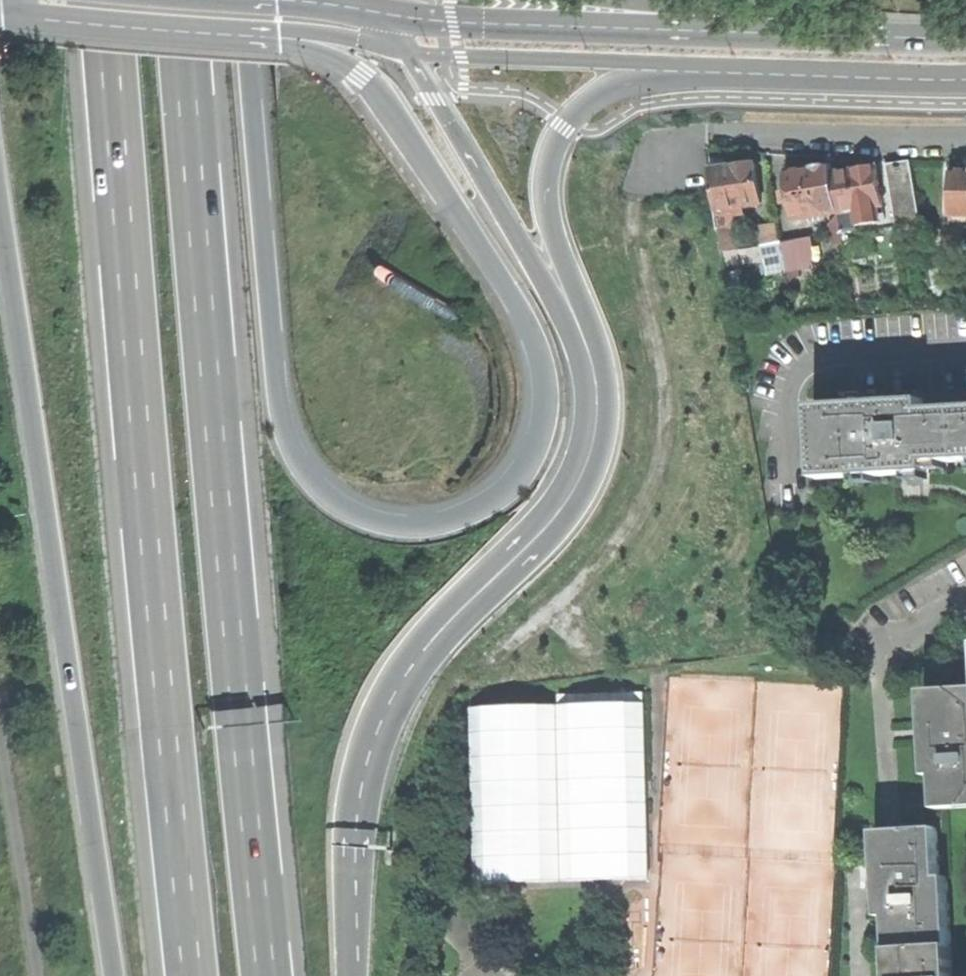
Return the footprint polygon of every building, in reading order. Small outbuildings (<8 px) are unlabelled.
[(888,165),(898,232),(922,228),(912,161),(888,165)] [(794,220),(840,212),(833,174),(832,165),(806,169),(786,173),(789,191),(782,192),(784,205),(791,204),(794,220)] [(857,212),(880,208),(884,208),(878,167),(854,171),(833,174),(840,212),(840,215),(857,212)] [(714,179),(720,218),(763,211),(757,172),(735,175),(714,179)] [(953,172),(952,216),(965,216),(965,172),(953,172)] [(859,226),(883,222),(880,208),(857,212),(859,226)] [(724,249),(735,247),(733,236),(722,238),(724,249)] [(785,249),(790,278),(806,275),(801,246),(785,249)] [(737,259),(735,247),(724,249),(726,261),(737,259)] [(790,278),(785,249),(765,252),(770,281),(790,278)] [(817,478),(929,472),(928,461),(965,459),(965,407),(925,409),(924,400),(869,403),(814,405),(817,478)] [(924,690),(926,726),(929,776),(935,775),(937,808),(945,807),(965,806),(965,688),(924,690)] [(474,707),(478,883),(565,881),(652,879),(647,693),(561,695),(561,704),(474,707)] [(884,831),(877,832),(878,847),(879,882),(881,915),(889,915),(890,932),(891,947),(897,947),(953,944),(949,875),(940,876),(938,829),(884,831)] [(953,944),(897,947),(891,947),(892,975),(955,975),(953,944)]
